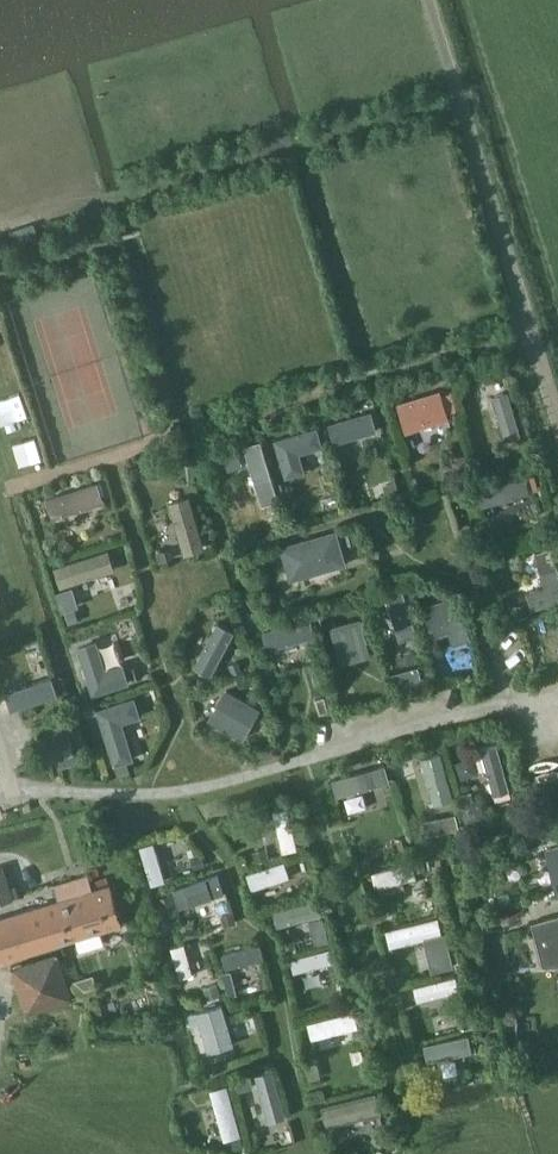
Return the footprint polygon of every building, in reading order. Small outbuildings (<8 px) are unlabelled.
[(398,403),(407,432),(451,419),(450,417),(459,415),(457,411),(459,410),(455,399),(446,402),(442,389),(398,403)] [(505,440),(523,435),(509,390),(492,395),(505,440)] [(379,430),(373,409),(329,423),(335,443),(379,430)] [(325,446),(318,426),(275,438),(286,478),(307,471),(301,453),(325,446)] [(263,505),(280,500),(262,441),(245,446),(263,505)] [(531,491),(526,474),(477,489),(482,506),(531,491)] [(103,479),(49,497),(56,519),(110,500),(103,479)] [(189,494),(170,500),(187,553),(205,547),(189,494)] [(281,545),(291,580),(348,564),(338,528),(281,545)] [(545,584),(527,590),(533,608),(557,601),(557,561),(553,545),(535,551),(545,584)] [(111,550),(58,566),(64,587),(118,571),(111,550)] [(401,640),(419,634),(404,590),(387,596),(401,640)] [(454,644),(472,639),(458,595),(439,600),(454,644)] [(317,635),(311,616),(263,630),(269,650),(317,635)] [(342,664),(373,656),(362,617),(331,626),(342,664)] [(195,665),(212,674),(235,630),(218,622),(195,665)] [(96,638),(78,644),(96,693),(131,682),(124,661),(107,667),(96,638)] [(61,696),(55,676),(6,691),(12,711),(61,696)] [(262,709),(227,690),(211,720),(245,739),(262,709)] [(124,723),(142,716),(137,696),(97,709),(115,765),(135,759),(124,723)] [(80,760),(68,723),(51,728),(63,765),(80,760)] [(494,795),(512,790),(498,742),(482,747),(494,795)] [(438,803),(454,798),(442,754),(427,758),(434,784),(438,803)] [(333,778),(338,796),(391,781),(387,764),(333,778)] [(288,807),(274,811),(284,852),(299,848),(288,807)] [(166,880),(155,842),(141,846),(152,884),(166,880)] [(548,849),(557,883),(557,846),(548,849)] [(291,876),(285,861),(248,873),(253,889),(291,876)] [(375,873),(378,887),(419,877),(416,862),(375,873)] [(0,867),(0,902),(13,898),(2,866),(0,867)] [(123,924),(111,884),(94,889),(90,874),(55,885),(60,899),(0,917),(0,962),(123,924)] [(176,887),(182,902),(219,890),(214,874),(176,887)] [(321,913),(317,900),(279,910),(282,924),(321,913)] [(532,921),(544,965),(557,964),(557,914),(532,921)] [(443,934),(439,917),(387,930),(391,947),(443,934)] [(180,978),(194,974),(186,943),(172,947),(180,978)] [(265,958),(262,944),(223,954),(227,968),(265,958)] [(337,962),(334,948),(292,958),(295,972),(337,962)] [(459,992),(456,977),(416,986),(419,1001),(459,992)] [(209,1051),(236,1044),(224,1004),(215,1007),(188,1014),(191,1025),(201,1023),(209,1051)] [(309,1023),(313,1038),(359,1027),(356,1012),(309,1023)] [(474,1051),(471,1034),(425,1044),(428,1061),(474,1051)] [(269,1122),(287,1118),(275,1071),(257,1075),(269,1122)] [(225,1141),(242,1136),(229,1086),(212,1090),(225,1141)] [(382,1114),(378,1094),(323,1106),(328,1126),(382,1114)]
